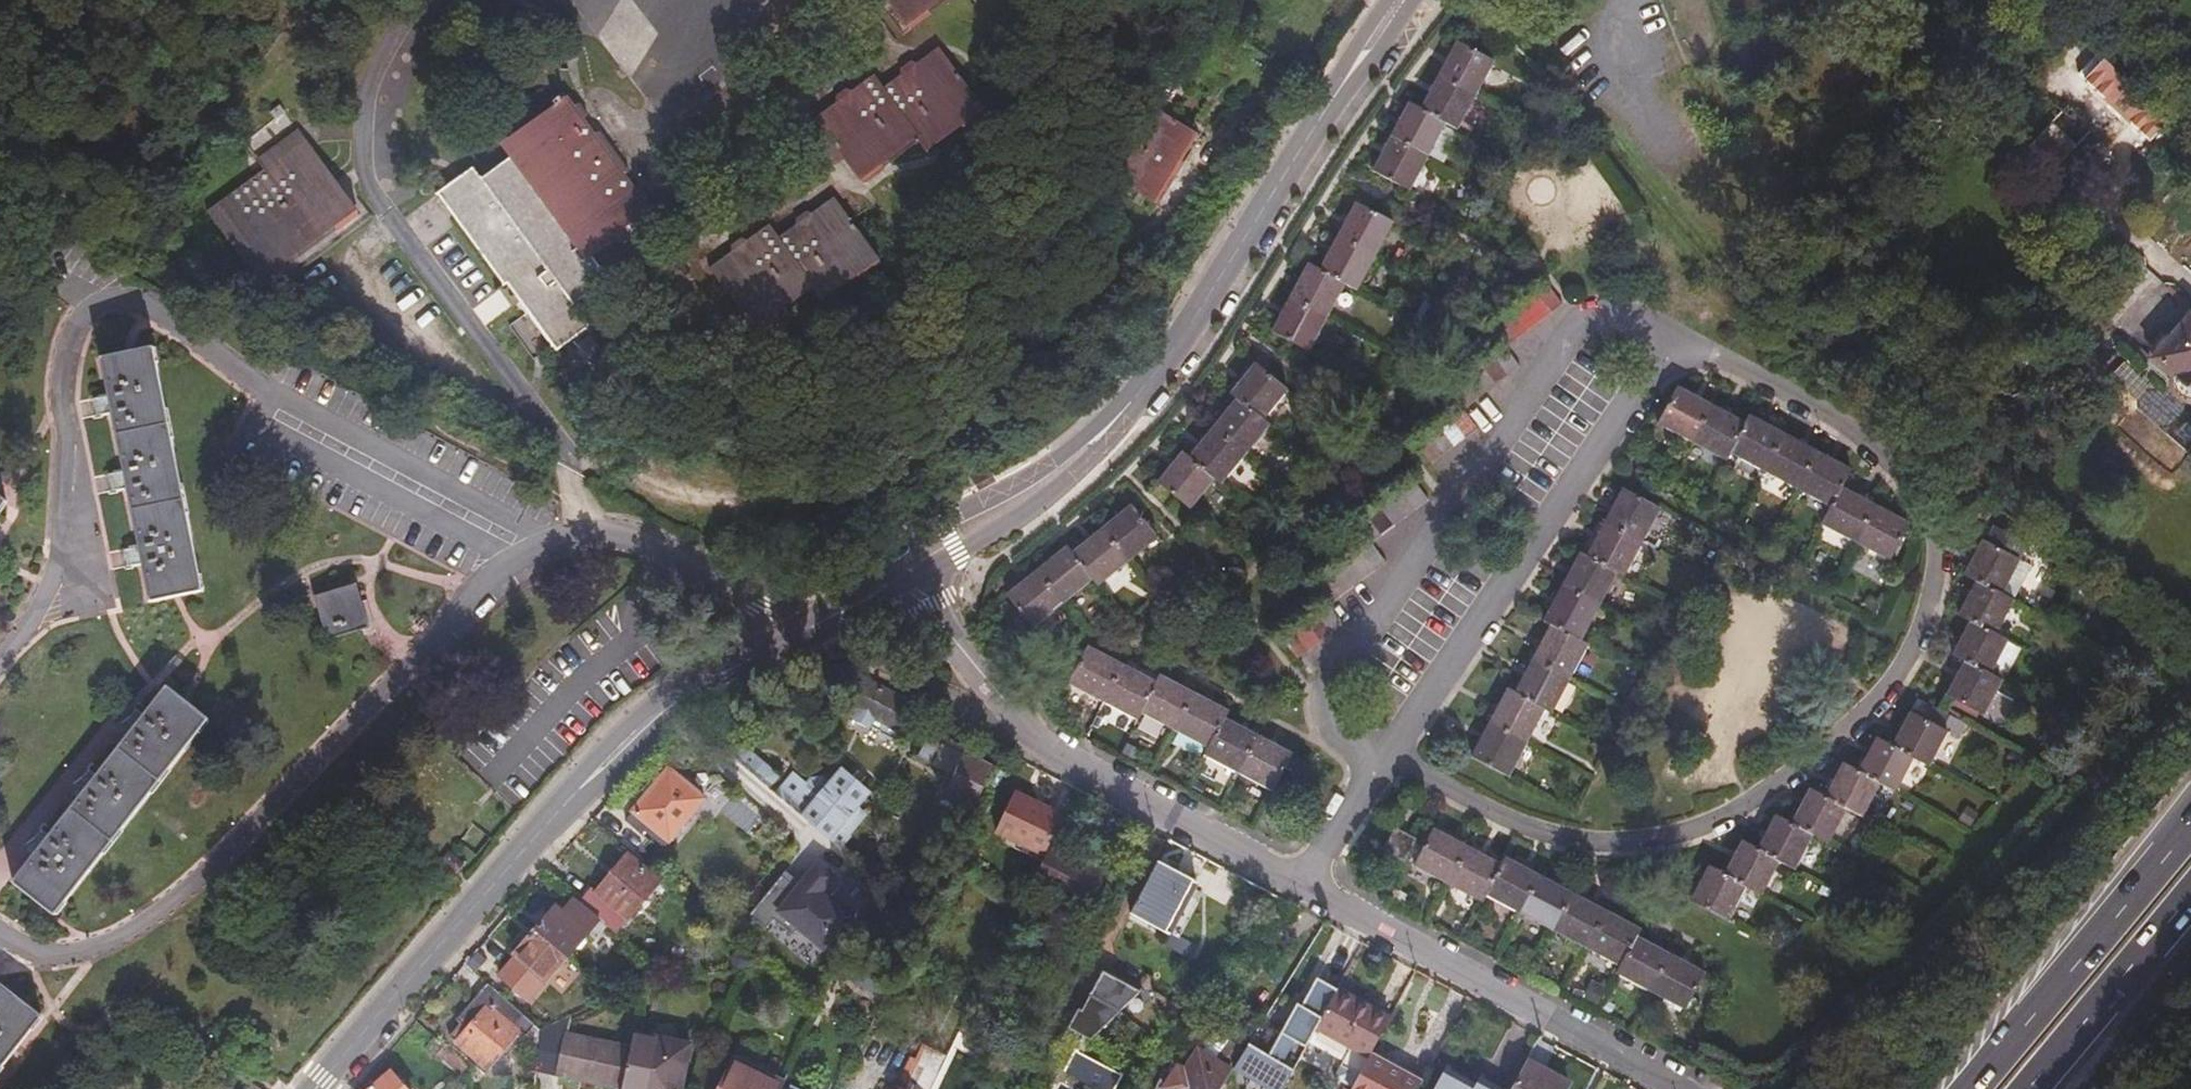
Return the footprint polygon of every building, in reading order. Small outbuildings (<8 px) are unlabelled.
[(918,22),(937,9),(931,1),(933,0),(902,0),(918,22)] [(820,105),(870,176),(890,162),(884,152),(919,128),(930,142),(966,117),(972,125),(992,111),(943,39),(888,76),(879,65),(820,105)] [(1445,125),(1455,131),(1491,63),(1453,44),(1416,110),(1407,106),(1370,174),(1407,195),(1445,125)] [(2163,121),(2096,55),(2076,76),(2146,140),(2163,121)] [(478,153),(441,179),(526,298),(551,332),(554,337),(590,312),(574,289),(608,265),(591,242),(618,223),(626,233),(665,204),(576,82),(567,88),(563,82),(555,88),(560,94),(513,127),(520,140),(486,164),(478,153)] [(2078,121),(2064,108),(2029,144),(2044,158),(2078,121)] [(1199,142),(1149,110),(1107,177),(1158,208),(1199,142)] [(289,254),(283,245),(338,210),(342,214),(361,202),(309,121),(286,136),(291,144),(271,158),(266,152),(214,187),(268,267),(289,254)] [(779,226),(771,214),(713,255),(765,325),(782,313),(776,304),(815,278),(825,292),(861,267),(865,273),(886,258),(833,187),(779,226)] [(1390,227),(1353,208),(1316,274),(1307,269),(1269,334),(1307,355),(1344,289),(1354,294),(1390,227)] [(1561,307),(1544,285),(1487,329),(1500,348),(1442,391),(1455,409),(1412,443),(1430,467),(1474,433),(1461,415),(1518,372),(1505,351),(1561,307)] [(551,332),(526,298),(508,312),(532,346),(551,332)] [(2186,327),(2149,368),(2190,403),(2190,331),(2186,327)] [(201,583),(155,339),(102,348),(109,383),(99,385),(103,405),(114,403),(123,457),(114,458),(117,478),(127,477),(137,533),(127,535),(130,556),(141,555),(149,592),(201,583)] [(1182,456),(1157,487),(1187,512),(1213,481),(1219,486),(1268,429),(1261,423),(1286,393),(1254,367),(1230,398),(1235,402),(1188,460),(1182,456)] [(1677,391),(1657,426),(1723,462),(1726,455),(1829,509),(1822,526),(1888,563),(1909,526),(1841,489),(1850,472),(1747,418),(1744,426),(1677,391)] [(1352,525),(1363,543),(1309,586),(1323,607),(1277,641),(1293,663),(1340,628),(1326,610),(1384,566),(1370,547),(1427,504),(1411,481),(1352,525)] [(1545,624),(1548,627),(1514,692),(1508,691),(1472,759),(1509,780),(1544,711),(1552,713),(1588,648),(1582,642),(1617,577),(1623,581),(1661,512),(1623,492),(1586,560),(1581,557),(1545,624)] [(1156,542),(1129,508),(1069,556),(1065,552),(1003,601),(1030,633),(1091,585),(1096,590),(1156,542)] [(1996,528),(2026,553),(2033,544),(2004,519),(1996,528)] [(2020,560),(1983,541),(1963,577),(1976,584),(1960,616),(1970,622),(1951,657),(1963,664),(1946,698),(1983,718),(2020,650),(1994,636),(1997,631),(2010,638),(2024,610),(2000,598),(2020,560)] [(369,622),(355,577),(315,591),(329,635),(369,622)] [(901,630),(881,621),(876,631),(896,641),(901,630)] [(1204,759),(1272,796),(1291,758),(1223,722),(1228,712),(1159,677),(1153,687),(1085,651),(1067,690),(1134,723),(1139,717),(1208,753),(1204,759)] [(906,728),(919,703),(859,670),(843,696),(856,703),(852,712),(896,736),(901,728),(906,728)] [(53,912),(206,715),(164,683),(141,712),(132,705),(119,722),(127,730),(94,773),(85,766),(72,782),(82,789),(48,833),(39,825),(27,841),(36,848),(12,880),(53,912)] [(1761,896),(1781,862),(1797,871),(1816,836),(1829,844),(1847,811),(1864,819),(1883,785),(1898,794),(1915,762),(1928,770),(1948,731),(1944,728),(1950,715),(1918,697),(1890,749),(1876,741),(1860,774),(1843,765),(1826,797),(1810,790),(1792,823),(1778,817),(1760,850),(1744,842),(1724,876),(1711,870),(1692,906),(1725,924),(1745,887),(1761,896)] [(729,732),(718,744),(766,784),(776,773),(729,732)] [(945,741),(928,732),(916,756),(934,766),(945,741)] [(954,775),(965,750),(949,742),(938,766),(954,775)] [(975,805),(994,765),(965,750),(954,775),(946,791),(975,805)] [(775,792),(839,847),(849,835),(848,832),(862,813),(857,810),(855,804),(867,790),(841,768),(827,780),(819,777),(811,778),(804,784),(792,774),(775,792)] [(663,846),(704,798),(670,769),(625,821),(639,834),(645,830),(663,846)] [(1046,855),(1065,816),(1016,792),(995,830),(1046,855)] [(1620,976),(1687,1012),(1707,974),(1639,939),(1643,932),(1504,859),(1500,867),(1433,832),(1415,869),(1479,903),(1484,894),(1624,969),(1620,976)] [(1415,843),(1396,833),(1385,853),(1405,864),(1415,843)] [(1091,913),(1112,870),(1055,842),(1033,885),(1091,913)] [(452,877),(466,859),(450,846),(435,864),(452,877)] [(762,926),(770,915),(819,950),(846,913),(830,901),(845,880),(799,847),(749,916),(762,926)] [(589,886),(576,901),(609,930),(654,880),(623,855),(594,889),(589,886)] [(1181,893),(1188,880),(1172,873),(1173,868),(1154,858),(1124,914),(1160,934),(1161,931),(1173,937),(1192,900),(1181,893)] [(557,908),(535,932),(561,954),(582,930),(557,908)] [(561,954),(535,932),(515,955),(540,978),(561,954)] [(838,971),(839,969),(845,956),(829,941),(818,953),(838,971)] [(760,965),(742,949),(735,958),(735,969),(744,968),(760,965)] [(824,999),(838,971),(818,953),(817,952),(798,975),(824,999)] [(886,991),(893,976),(847,953),(845,956),(839,969),(886,991)] [(1064,1028),(1097,1046),(1130,985),(1097,967),(1064,1028)] [(1335,990),(1317,980),(1301,1009),(1295,1006),(1266,1058),(1247,1047),(1233,1070),(1267,1088),(1281,1088),(1291,1071),(1278,1064),(1292,1040),(1304,1046),(1310,1035),(1335,990)] [(40,1015),(0,984),(0,1068),(40,1015)] [(537,1029),(488,985),(458,1022),(462,1027),(451,1040),(487,1074),(519,1037),(526,1042),(537,1029)] [(1372,1050),(1388,1020),(1335,990),(1310,1035),(1327,1043),(1334,1029),(1353,1040),(1347,1054),(1337,1071),(1355,1081),(1372,1050)] [(1334,1029),(1327,1043),(1347,1054),(1353,1040),(1334,1029)] [(613,1088),(626,1088),(634,1052),(540,1032),(537,1071),(613,1088)] [(693,1048),(638,1035),(634,1052),(626,1088),(683,1088),(693,1048)] [(940,1071),(935,1069),(943,1054),(926,1045),(917,1061),(913,1060),(899,1088),(895,1088),(931,1088),(940,1071)] [(1229,1075),(1184,1046),(1178,1054),(1171,1054),(1167,1055),(1149,1082),(1148,1088),(1220,1088),(1229,1075)] [(468,1069),(445,1048),(438,1057),(460,1078),(468,1069)] [(1426,1079),(1372,1050),(1355,1081),(1352,1087),(1356,1088),(1420,1088),(1426,1079)] [(1093,1088),(1115,1088),(1120,1077),(1073,1052),(1063,1072),(1093,1088)] [(940,1071),(947,1056),(943,1054),(935,1069),(940,1071)] [(1527,1056),(1510,1088),(1564,1088),(1570,1079),(1527,1056)] [(717,1088),(780,1088),(784,1082),(733,1057),(717,1088)] [(184,1070),(190,1063),(185,1059),(179,1065),(184,1070)] [(1510,1088),(1481,1074),(1476,1080),(1447,1064),(1434,1088),(1510,1088)] [(393,1077),(379,1088),(403,1088),(393,1077)]
